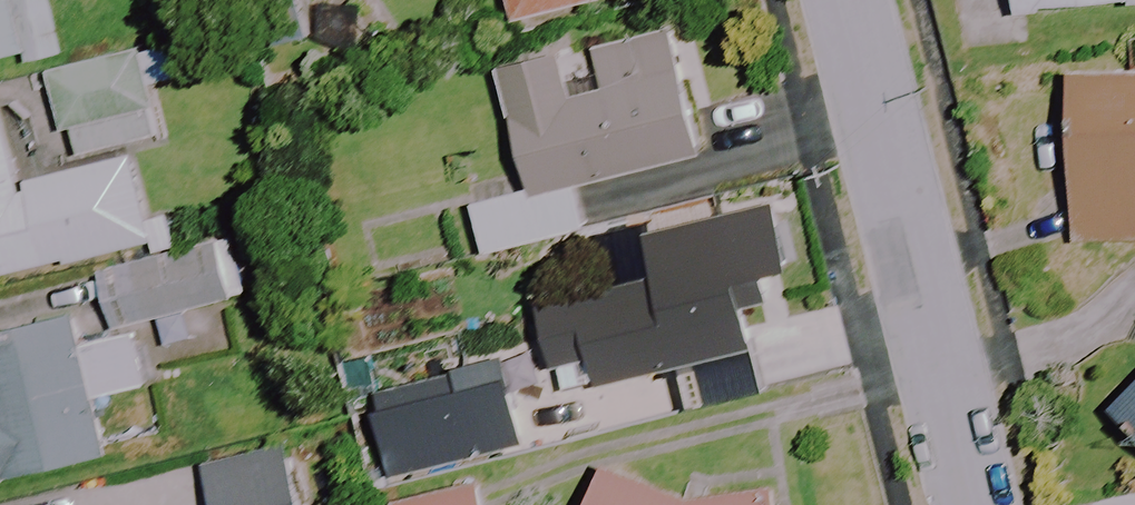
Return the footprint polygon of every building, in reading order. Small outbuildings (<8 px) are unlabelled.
[(61,55),(47,0),(13,0),(0,3),(0,70),(61,55)] [(361,4),(345,0),(325,0),(315,38),(350,47),(361,4)] [(517,22),(605,0),(512,0),(517,22)] [(1019,11),(1134,4),(1134,0),(1018,0),(1019,11)] [(704,158),(674,30),(503,71),(532,193),(477,206),(488,254),(587,230),(577,188),(704,158)] [(182,82),(175,48),(53,72),(71,161),(164,143),(153,88),(182,82)] [(1073,76),(1078,242),(1134,240),(1134,74),(1073,76)] [(1,101),(0,101),(0,279),(156,243),(136,158),(20,185),(1,101)] [(570,318),(543,325),(556,374),(593,364),(600,391),(677,371),(689,414),(763,395),(746,331),(782,322),(771,280),(786,276),(769,211),(651,242),(660,278),(566,303),(570,318)] [(246,299),(233,244),(103,276),(117,331),(246,299)] [(73,315),(0,334),(0,484),(112,455),(98,401),(150,388),(135,332),(82,346),(73,315)] [(542,436),(522,356),(440,376),(460,456),(542,436)] [(1115,411),(1134,431),(1134,390),(1115,411)] [(296,445),(204,468),(214,504),(311,504),(296,445)] [(607,465),(590,504),(778,504),(777,498),(691,502),(607,465)] [(481,484),(398,504),(486,504),(481,484)]
